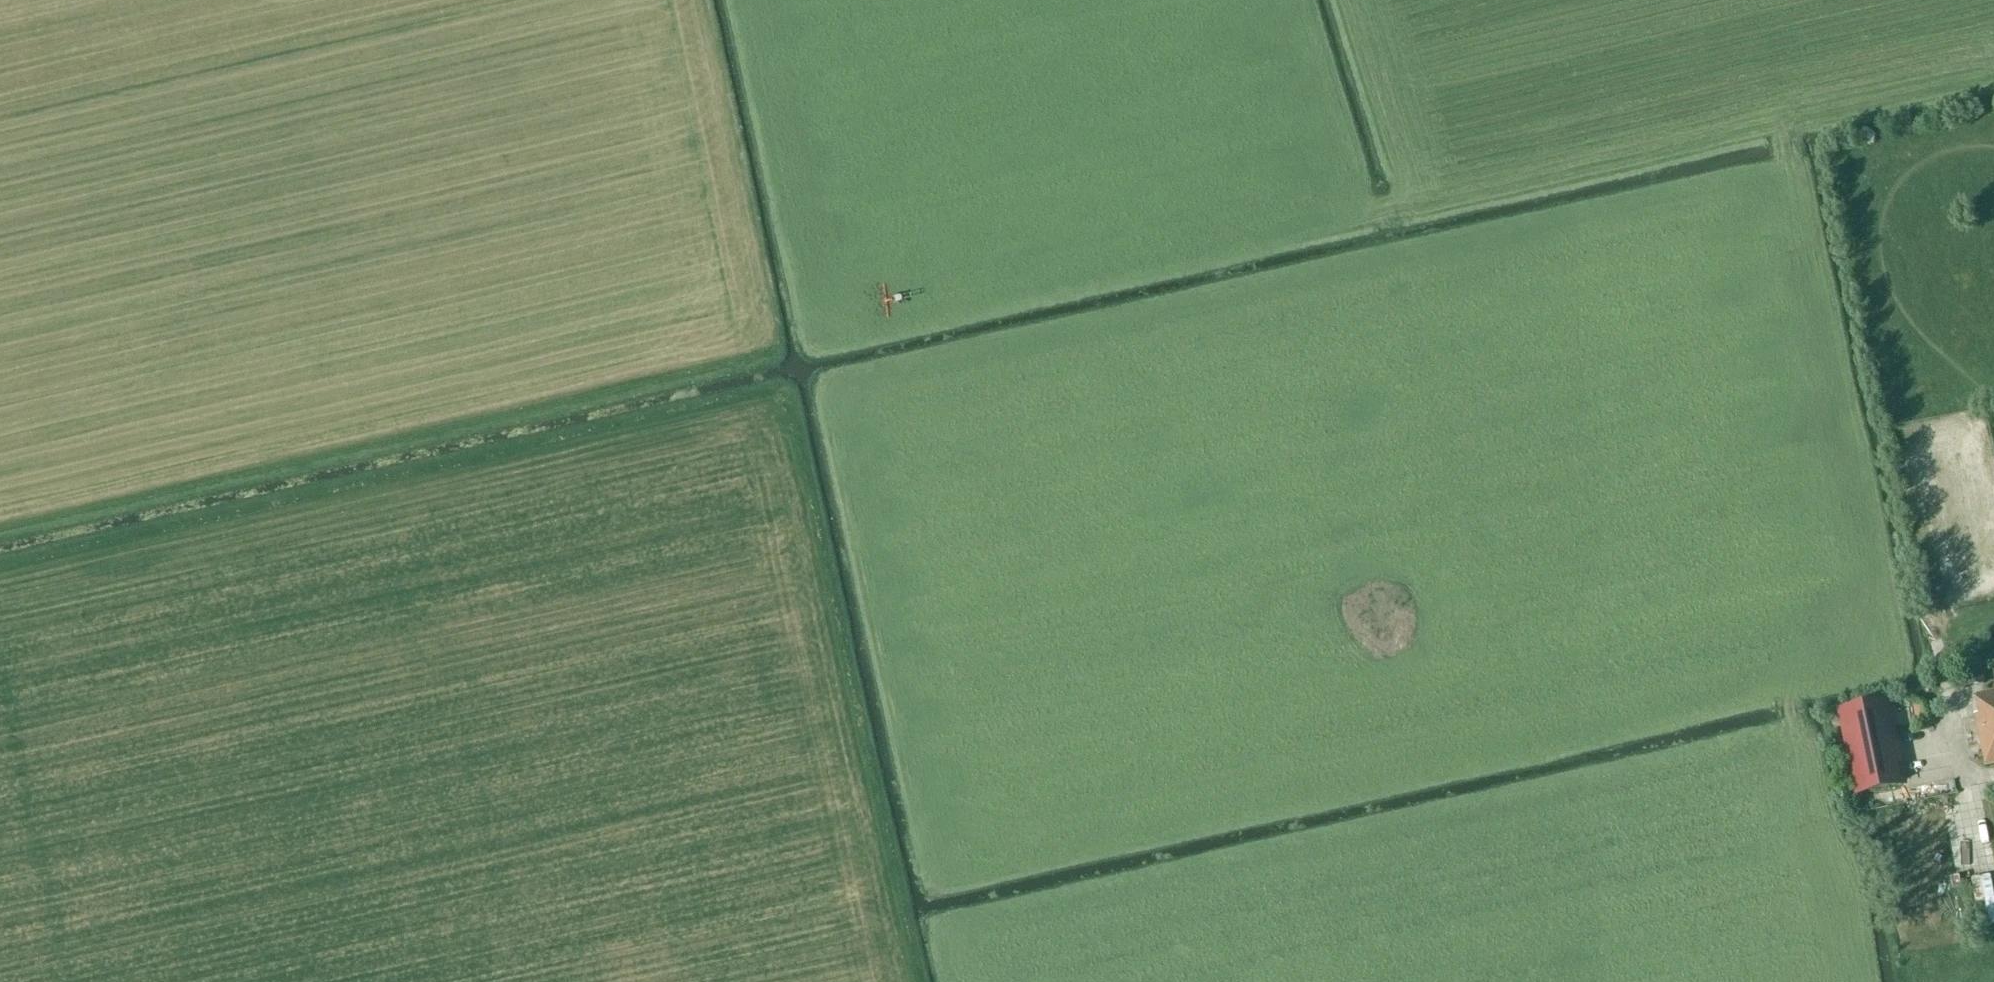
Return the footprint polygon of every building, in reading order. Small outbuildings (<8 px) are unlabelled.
[(1979,713),(1975,714),(1976,720),(1963,723),(1968,747),(1976,746),(1979,758),(1984,757),(1985,764),(1993,762),(1993,691),(1976,695),(1979,713)] [(1901,782),(1885,704),(1844,712),(1860,791),(1901,782)]
